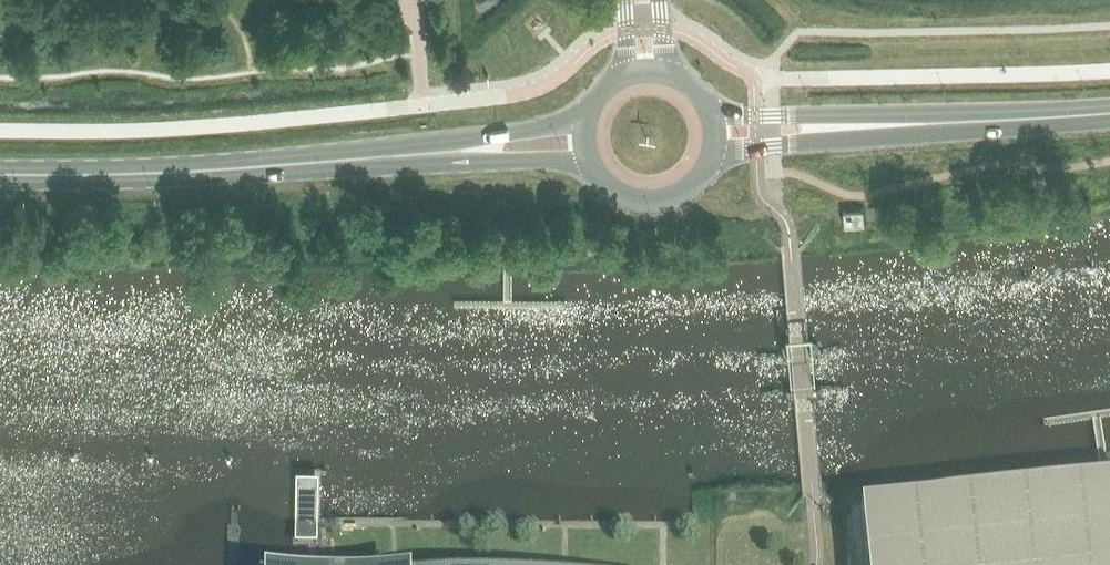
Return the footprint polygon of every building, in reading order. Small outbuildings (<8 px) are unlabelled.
[(861,210),(842,212),(844,225),(862,223),(861,210)] [(816,346),(781,349),(782,357),(817,355),(816,346)] [(820,387),(785,390),(786,398),(820,395),(820,387)] [(866,564),(1109,564),(1109,485),(860,512),(866,564)]
